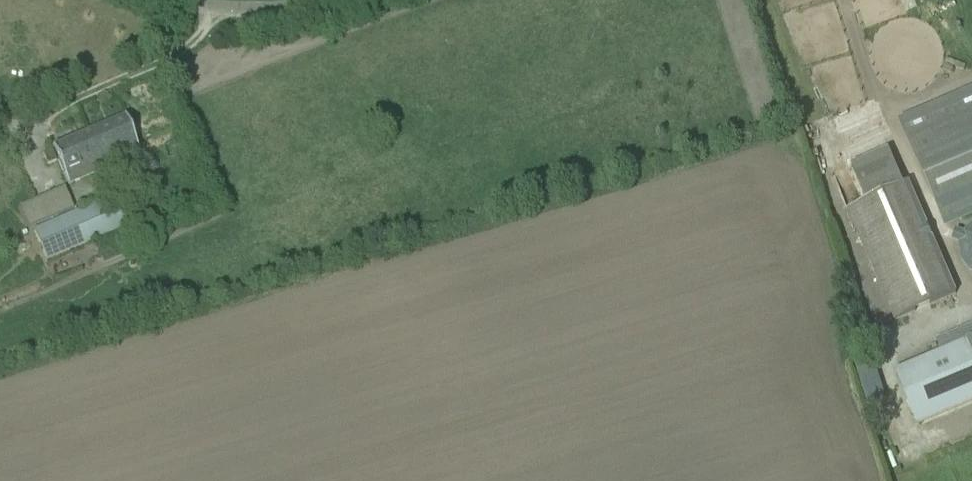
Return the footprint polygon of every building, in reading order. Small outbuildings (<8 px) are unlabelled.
[(914,139),(951,227),(971,218),(971,115),(914,139)] [(140,153),(125,117),(89,133),(104,169),(140,153)] [(104,169),(89,133),(53,149),(68,184),(104,169)] [(57,162),(52,150),(43,154),(48,165),(57,162)] [(138,176),(125,183),(133,199),(146,192),(138,176)] [(896,321),(952,297),(904,186),(848,210),(896,321)] [(129,224),(121,206),(115,194),(33,231),(46,261),(129,224)] [(950,238),(971,274),(971,224),(950,238)] [(940,351),(970,338),(965,326),(935,339),(940,351)] [(918,424),(971,401),(971,344),(917,367),(898,375),(918,424)]
